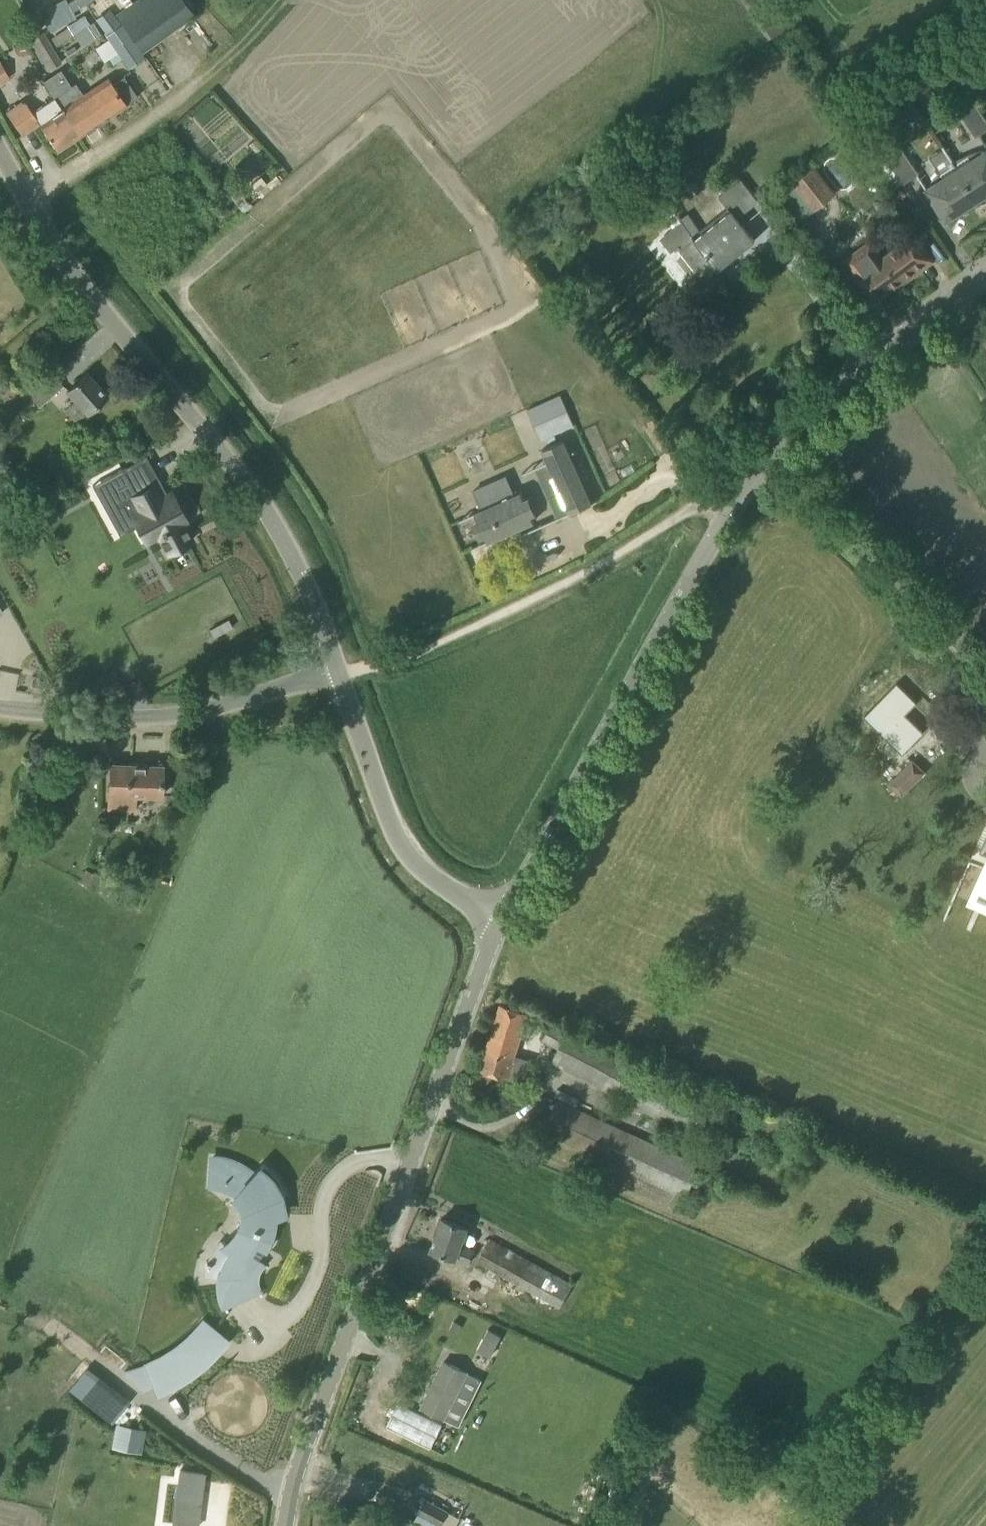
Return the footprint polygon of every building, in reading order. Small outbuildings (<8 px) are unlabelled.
[(42,14),(52,30),(82,11),(75,0),(65,0),(42,14)] [(130,34),(141,51),(194,13),(184,0),(134,0),(115,15),(130,34)] [(71,23),(83,44),(96,36),(84,16),(71,23)] [(43,31),(28,41),(31,45),(46,71),(61,61),(43,31)] [(111,39),(99,47),(107,58),(119,50),(111,39)] [(9,77),(0,60),(0,82),(9,77)] [(53,97),(78,136),(137,96),(123,75),(111,83),(107,77),(82,93),(75,82),(53,97)] [(974,101),(969,94),(960,100),(964,107),(959,111),(976,136),(985,129),(985,119),(974,101)] [(57,150),(78,136),(53,97),(31,111),(23,99),(6,112),(22,136),(40,125),(57,150)] [(919,173),(902,148),(886,158),(904,183),(919,173)] [(985,194),(985,149),(982,151),(981,149),(952,160),(978,199),(985,194)] [(952,160),(931,181),(932,183),(926,187),(946,220),(978,199),(952,160)] [(812,162),(790,179),(814,210),(836,192),(812,162)] [(661,193),(654,199),(674,227),(661,238),(671,252),(675,249),(677,252),(681,249),(683,252),(694,267),(704,279),(717,268),(718,269),(719,268),(742,249),(755,239),(736,216),(757,199),(754,195),(745,183),(742,180),(741,181),(732,169),(715,182),(724,194),(720,198),(730,210),(703,233),(689,215),(688,213),(682,218),(664,191),(661,193)] [(849,261),(864,282),(876,298),(912,271),(913,273),(934,258),(915,233),(884,257),(870,238),(845,256),(849,261)] [(25,392),(39,407),(63,386),(49,370),(25,392)] [(87,412),(92,408),(106,395),(86,372),(71,386),(67,390),(75,400),(66,408),(76,420),(86,411),(87,412)] [(544,401),(527,408),(533,422),(550,414),(544,401)] [(563,439),(543,448),(548,461),(570,510),(571,511),(592,502),(591,501),(583,483),(563,439)] [(91,485),(118,469),(114,463),(87,478),(91,485)] [(124,468),(102,480),(115,503),(124,498),(131,510),(129,511),(144,539),(156,532),(166,550),(189,537),(179,520),(184,517),(168,489),(158,495),(154,488),(156,487),(153,481),(137,490),(124,468)] [(507,479),(475,493),(482,509),(475,512),(476,513),(479,521),(487,539),(488,540),(534,520),(526,502),(521,491),(514,494),(507,479)] [(228,619),(219,624),(223,632),(233,627),(228,619)] [(902,753),(924,731),(906,713),(917,701),(897,682),(883,696),(864,715),(902,753)] [(913,761),(891,783),(901,793),(923,772),(913,761)] [(160,798),(161,784),(162,764),(110,762),(109,782),(108,809),(130,809),(131,797),(160,798)] [(955,893),(985,906),(985,838),(975,862),(970,860),(955,893)] [(514,1054),(528,1012),(500,1003),(479,1068),(523,1082),(531,1059),(514,1054)] [(711,1106),(553,1020),(543,1038),(559,1047),(552,1060),(569,1070),(694,1137),(711,1106)] [(699,1164),(575,1108),(557,1099),(537,1144),(679,1209),(699,1164)] [(211,1163),(210,1183),(212,1183),(213,1183),(216,1183),(217,1183),(219,1183),(222,1184),(224,1185),(227,1186),(228,1187),(231,1188),(231,1189),(232,1189),(234,1191),(235,1191),(233,1194),(234,1195),(235,1195),(237,1198),(238,1199),(240,1202),(241,1203),(241,1204),(242,1210),(242,1211),(242,1212),(242,1215),(241,1217),(241,1219),(241,1220),(240,1220),(239,1221),(240,1222),(241,1222),(240,1223),(239,1225),(238,1227),(236,1229),(235,1231),(233,1233),(232,1235),(229,1238),(228,1238),(227,1239),(224,1241),(224,1240),(222,1241),(230,1250),(224,1259),(220,1270),(218,1276),(220,1277),(232,1278),(233,1271),(243,1272),(251,1265),(258,1257),(257,1256),(259,1254),(259,1253),(260,1252),(261,1250),(261,1249),(262,1250),(264,1246),(269,1246),(272,1244),(274,1240),(273,1236),(270,1233),(272,1222),(272,1212),(273,1211),(274,1211),(280,1211),(280,1214),(280,1215),(282,1214),(281,1205),(279,1196),(282,1195),(285,1194),(280,1182),(272,1172),(263,1163),(253,1174),(244,1167),(234,1162),(223,1158),(212,1157),(211,1163)] [(467,1226),(461,1224),(442,1217),(430,1248),(449,1255),(469,1262),(473,1249),(460,1244),(467,1226)] [(490,1239),(477,1261),(560,1307),(565,1298),(572,1284),(490,1239)] [(163,1356),(147,1363),(158,1390),(177,1381),(195,1369),(211,1355),(226,1339),(203,1321),(191,1335),(178,1346),(163,1356)] [(488,1328),(477,1350),(490,1356),(501,1335),(488,1328)] [(443,1360),(421,1407),(444,1418),(466,1371),(443,1360)] [(399,1403),(387,1426),(430,1447),(442,1424),(399,1403)] [(115,1425),(111,1449),(140,1454),(145,1430),(115,1425)] [(171,1525),(180,1525),(198,1525),(204,1473),(178,1470),(171,1525)] [(448,1511),(425,1499),(418,1514),(441,1525),(448,1511)]
